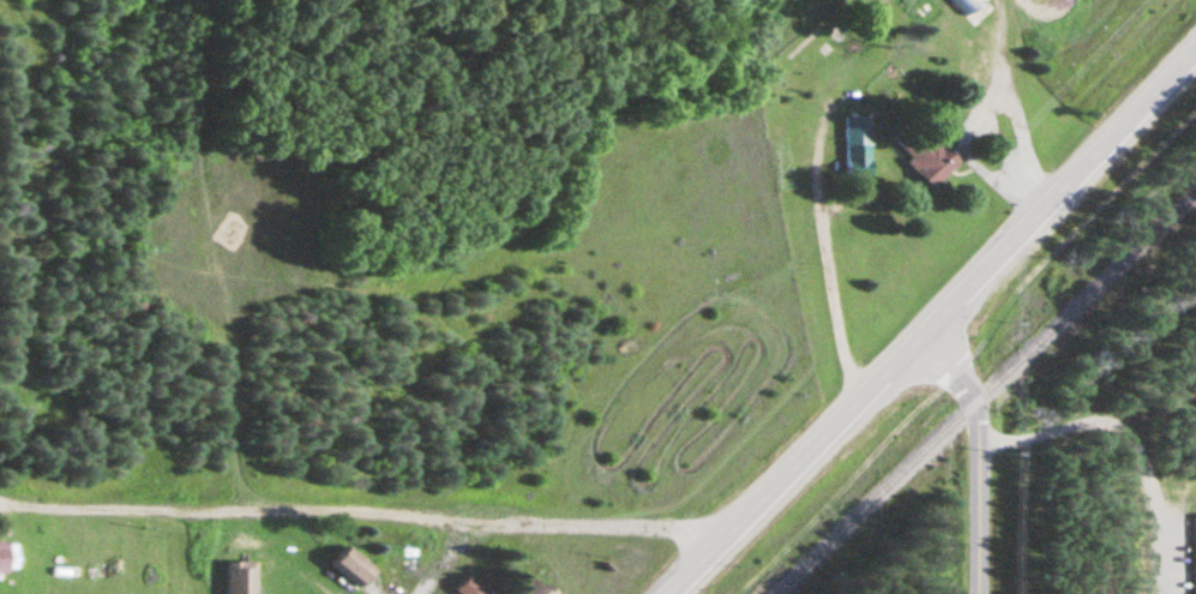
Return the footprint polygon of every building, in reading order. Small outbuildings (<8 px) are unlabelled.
[(908,159),(903,164),(931,190),(957,162),(907,116),(886,138),(908,159)] [(860,134),(840,134),(840,177),(867,177),(867,146),(860,146),(860,134)] [(2,572),(2,568),(10,568),(11,545),(0,544),(0,572),(2,572)] [(345,544),(327,564),(354,587),(371,568),(345,544)] [(224,593),(254,593),(254,562),(224,562),(224,593)] [(452,588),(458,593),(487,593),(468,574),(452,588)] [(557,593),(546,582),(541,586),(530,575),(510,593),(555,593),(557,593)]
